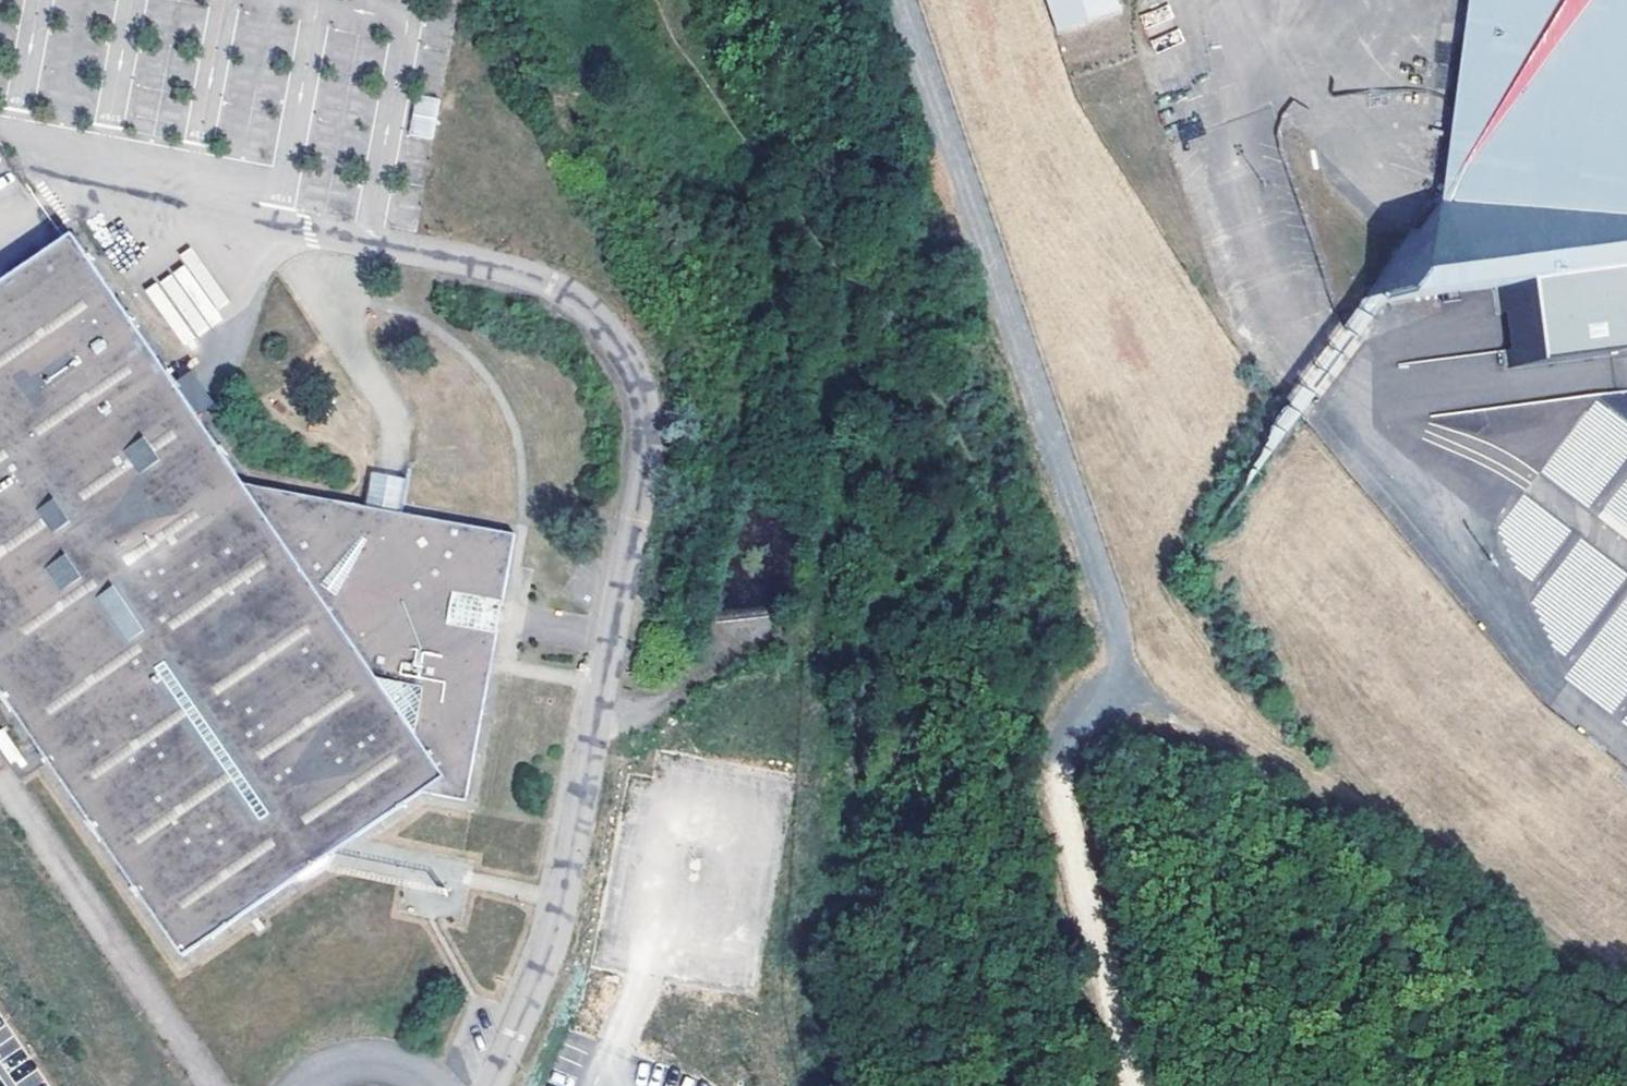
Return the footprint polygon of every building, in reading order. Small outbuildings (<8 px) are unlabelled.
[(1056,32),(1121,12),(1117,0),(1046,0),(1056,32)] [(1441,212),(1430,295),(1626,270),(1626,0),(1469,0),(1441,212)] [(431,140),(439,101),(418,97),(410,136),(431,140)] [(335,852),(338,833),(357,837),(422,793),(465,801),(515,534),(400,513),(365,506),(243,483),(172,379),(72,234),(0,283),(0,689),(182,956),(292,881),(299,880),(304,879),(310,877),(318,872),(326,865),(330,860),(335,852)] [(372,473),(365,506),(400,513),(406,480),(372,473)] [(335,852),(357,837),(338,833),(335,852)]
